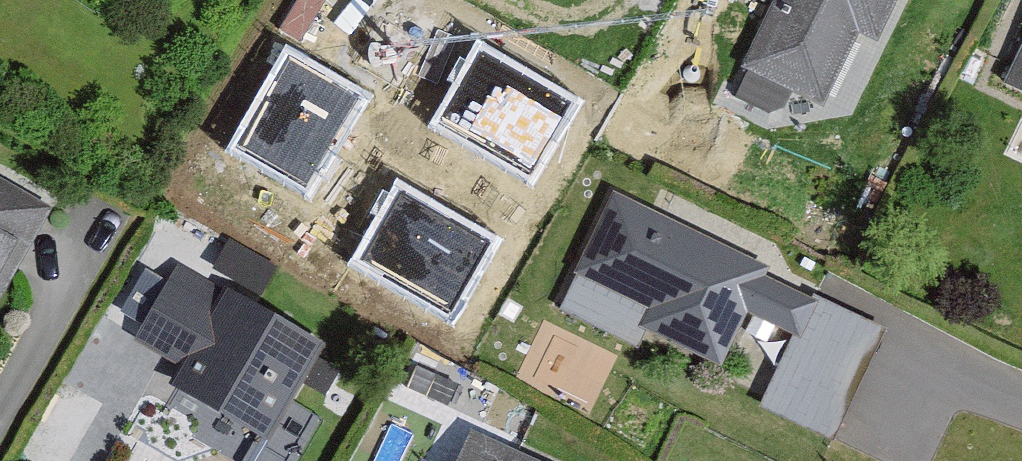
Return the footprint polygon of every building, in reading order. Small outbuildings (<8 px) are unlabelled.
[(745,65),(752,69),(741,93),(775,109),(787,85),(819,100),(852,30),(872,40),(891,0),(776,0),(745,65)] [(990,91),(1021,105),(1021,17),(990,91)] [(584,102),(476,41),(428,125),(535,187),(584,102)] [(368,97),(285,49),(227,149),(310,197),(368,97)] [(500,235),(396,179),(349,265),(453,321),(500,235)] [(767,266),(614,193),(575,274),(650,310),(641,329),(719,366),(744,314),(794,337),(812,299),(763,276),(767,266)] [(0,196),(0,259),(28,214),(0,196)] [(147,401),(221,440),(266,432),(310,351),(164,273),(125,345),(165,367),(147,401)] [(468,430),(454,460),(538,460),(468,430)]
